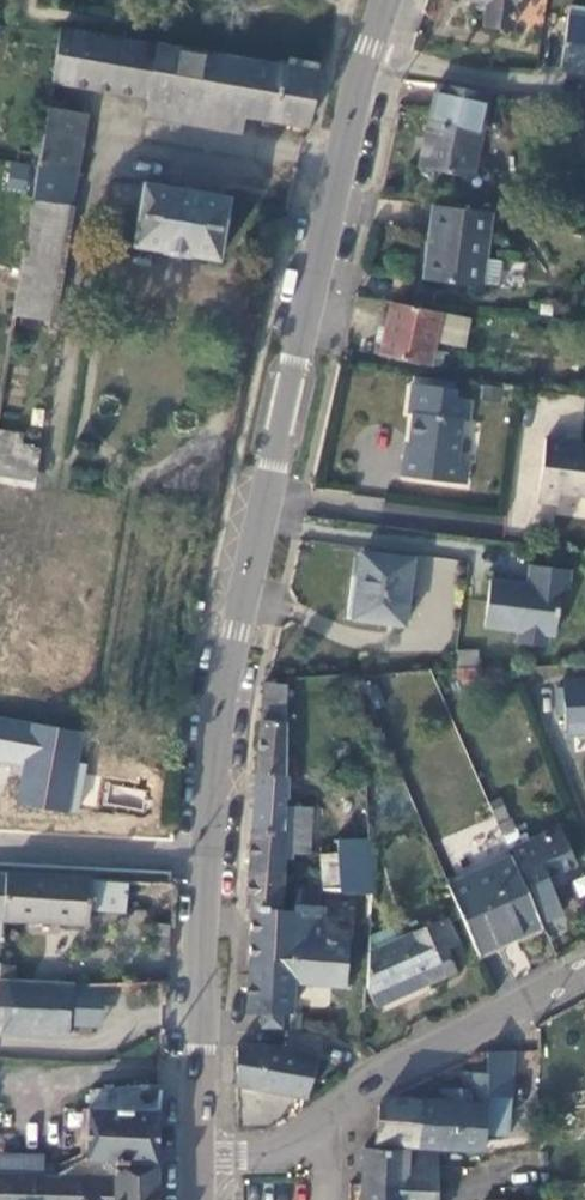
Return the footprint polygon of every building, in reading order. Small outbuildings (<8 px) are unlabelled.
[(514,0),(464,0),(485,3),(481,25),(510,30),(514,0)] [(569,4),(558,72),(584,76),(584,7),(569,4)] [(146,99),(244,116),(293,124),(292,130),(304,131),(306,127),(317,74),(127,40),(60,28),(59,34),(51,81),(146,99)] [(489,95),(437,83),(419,168),(470,179),(489,95)] [(241,135),(244,116),(146,99),(143,118),(241,135)] [(36,166),(31,198),(16,289),(12,312),(50,319),(81,141),(86,114),(46,108),(42,136),(36,166)] [(27,192),(30,164),(9,161),(5,189),(27,192)] [(218,261),(229,197),(143,183),(132,246),(218,261)] [(481,283),(484,257),(490,212),(433,205),(423,279),(480,286),(481,283)] [(502,259),(484,257),(481,283),(498,286),(502,259)] [(391,302),(380,349),(386,350),(385,356),(428,366),(440,313),(391,302)] [(412,377),(412,385),(454,390),(455,382),(441,380),(412,377)] [(454,390),(412,385),(408,414),(412,415),(407,458),(404,457),(401,477),(465,486),(467,465),(456,464),(462,421),(467,422),(470,405),(452,402),(454,390)] [(20,445),(22,434),(0,430),(0,442),(20,445)] [(566,445),(566,441),(546,439),(537,502),(558,505),(559,493),(584,497),(584,447),(566,445)] [(0,442),(0,697),(37,475),(36,474),(40,449),(20,445),(0,442)] [(403,625),(412,560),(360,553),(357,577),(351,576),(346,618),(403,625)] [(483,628),(517,632),(516,644),(547,647),(548,635),(554,636),(560,590),(567,591),(570,569),(528,565),(525,590),(517,589),(518,583),(489,580),(483,628)] [(478,651),(456,653),(457,669),(479,667),(478,651)] [(457,680),(479,679),(479,668),(456,669),(457,680)] [(256,774),(285,776),(286,754),(286,684),(264,682),(256,774)] [(564,684),(566,734),(584,733),(584,683),(564,684)] [(384,706),(375,685),(365,689),(374,710),(384,706)] [(362,742),(375,741),(373,727),(361,727),(362,742)] [(294,755),(286,754),(285,776),(288,776),(294,776),(294,755)] [(285,776),(256,774),(252,829),(284,831),(282,859),(292,859),(293,853),(308,854),(310,808),(285,806),(285,800),(288,800),(288,776),(285,776)] [(508,850),(510,849),(542,922),(562,914),(547,878),(554,875),(550,866),(557,863),(561,872),(576,866),(560,829),(531,841),(530,840),(521,844),(511,819),(497,825),(508,850)] [(284,831),(252,829),(249,868),(282,871),(282,859),(284,831)] [(369,839),(337,839),(338,889),(372,891),(369,839)] [(475,951),(540,923),(513,860),(448,888),(475,951)] [(282,871),(249,868),(246,908),(252,909),(279,910),(281,875),(282,871)] [(128,882),(56,879),(0,876),(0,940),(1,940),(2,921),(91,925),(92,907),(126,909),(126,900),(130,904),(134,906),(138,905),(142,901),(143,893),(141,890),(136,888),(131,889),(127,892),(128,882)] [(298,885),(293,904),(312,906),(314,879),(309,878),(308,886),(298,885)] [(312,906),(293,904),(291,912),(288,962),(293,963),(292,981),(344,986),(348,940),(319,936),(322,917),(323,907),(317,907),(319,887),(321,887),(322,879),(314,879),(312,906)] [(249,959),(288,962),(291,912),(279,910),(252,909),(249,959)] [(354,919),(322,917),(319,936),(348,940),(353,940),(354,919)] [(401,939),(368,953),(366,988),(374,1007),(454,971),(444,949),(455,945),(444,920),(401,939)] [(151,948),(172,950),(173,925),(153,923),(151,948)] [(369,937),(368,953),(401,939),(395,926),(369,937)] [(290,1012),(292,981),(293,963),(288,962),(249,959),(245,1013),(261,1013),(261,1026),(278,1026),(278,1012),(290,1012)] [(69,1036),(71,1007),(70,1006),(71,984),(15,982),(15,966),(0,964),(0,1031),(69,1036)] [(288,1032),(287,1051),(317,1057),(319,1037),(288,1032)] [(317,1057),(287,1051),(262,1045),(237,1045),(236,1099),(258,1103),(260,1089),(304,1098),(307,1098),(317,1057)] [(461,1072),(462,1090),(468,1090),(468,1103),(438,1100),(389,1096),(379,1105),(376,1144),(435,1148),(482,1151),(483,1135),(507,1136),(510,1096),(513,1050),(487,1052),(486,1062),(475,1063),(474,1072),(461,1072)] [(89,1108),(158,1110),(161,1085),(90,1090),(89,1108)] [(301,1109),(304,1098),(260,1089),(258,1103),(301,1109)] [(438,1089),(438,1100),(468,1103),(468,1090),(462,1090),(438,1089)] [(158,1110),(89,1108),(87,1108),(86,1156),(86,1159),(158,1164),(158,1110)] [(407,1189),(436,1190),(436,1167),(435,1154),(408,1151),(408,1148),(364,1148),(361,1183),(407,1185),(407,1189)] [(86,1156),(56,1172),(51,1161),(47,1164),(44,1166),(43,1169),(42,1172),(42,1175),(35,1175),(35,1156),(0,1156),(0,1199),(158,1199),(158,1164),(86,1159),(86,1156)] [(361,1183),(361,1199),(436,1199),(436,1190),(407,1189),(407,1185),(361,1183)]
